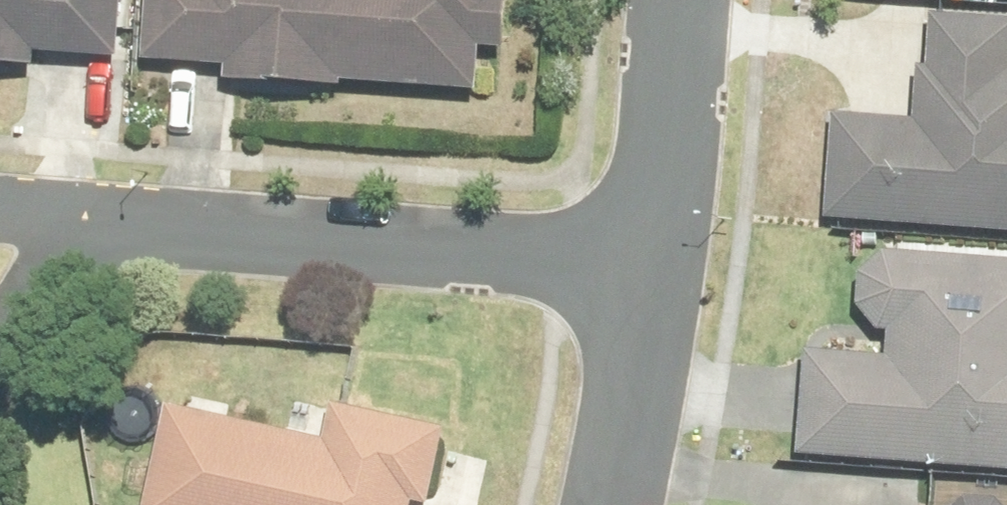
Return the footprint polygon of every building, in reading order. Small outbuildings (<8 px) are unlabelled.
[(57,105),(63,0),(0,0),(0,102),(57,105)] [(342,12),(195,0),(126,0),(125,18),(87,15),(80,113),(415,136),(420,65),(459,69),(465,0),(343,0),(342,12)] [(781,47),(1006,59),(1006,0),(784,0),(781,47)] [(767,157),(762,282),(1006,293),(1006,168),(993,168),(994,111),(969,111),(972,61),(857,56),(852,161),(767,157)] [(807,298),(803,384),(742,381),(735,504),(1006,504),(1006,394),(988,393),(992,306),(807,298)] [(313,420),(164,382),(132,504),(405,504),(420,448),(428,419),(321,390),(313,420)]
